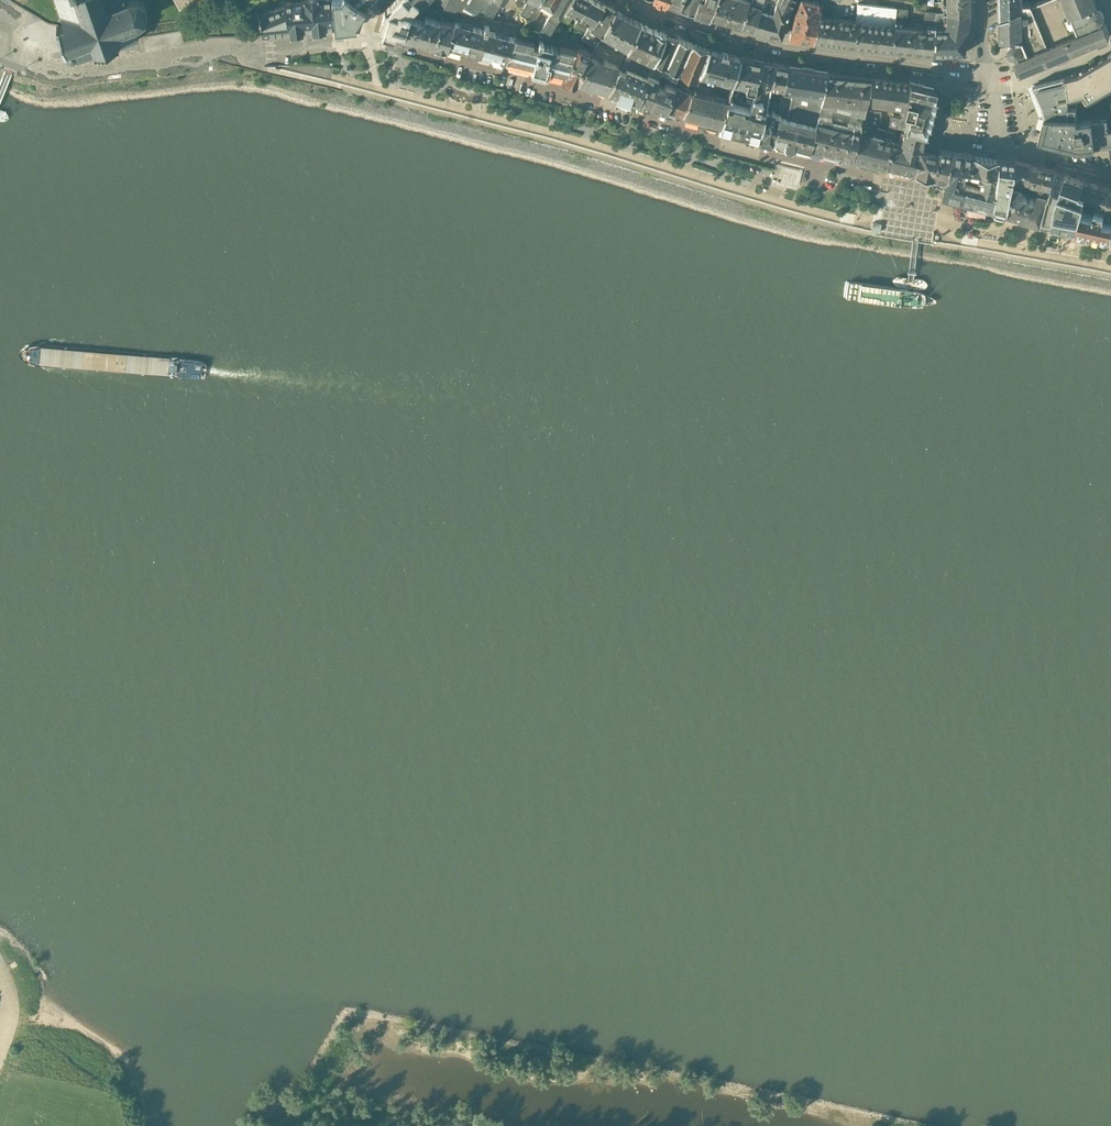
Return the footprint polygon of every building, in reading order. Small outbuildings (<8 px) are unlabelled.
[(56,2),(58,1),(61,9),(59,10),(60,12),(62,12),(66,21),(60,23),(59,22),(57,23),(65,50),(65,52),(65,53),(65,55),(65,56),(66,57),(67,58),(68,59),(69,60),(71,60),(72,60),(74,60),(75,59),(77,58),(78,57),(79,56),(95,51),(96,52),(98,51),(98,50),(106,46),(106,47),(110,46),(109,45),(118,42),(119,44),(120,43),(120,42),(138,35),(138,33),(139,29),(137,25),(135,23),(137,23),(145,17),(146,12),(148,12),(147,9),(144,1),(144,0),(56,0),(56,2)] [(335,24),(332,0),(283,0),(259,11),(262,31),(335,24)] [(335,24),(359,21),(363,10),(362,9),(365,4),(360,0),(332,0),(335,24)] [(418,0),(392,0),(385,7),(379,27),(399,33),(403,34),(409,14),(407,11),(418,0)] [(445,3),(442,0),(442,10),(456,14),(458,6),(474,15),(479,7),(483,0),(446,0),(445,3)] [(491,1),(489,0),(483,0),(479,7),(490,13),(496,4),(499,5),(503,0),(492,0),(491,1)] [(528,0),(527,0),(520,12),(528,18),(539,0),(533,0),(532,1),(531,1),(530,1),(528,1),(528,0)] [(539,0),(528,18),(524,23),(530,27),(542,7),(541,6),(543,3),(539,0)] [(539,0),(543,3),(550,7),(549,9),(551,11),(558,0),(539,0)] [(551,11),(559,16),(560,15),(567,6),(570,0),(558,0),(551,11)] [(599,0),(570,0),(567,6),(577,11),(575,14),(577,17),(584,21),(587,16),(593,20),(605,3),(599,0)] [(679,7),(693,11),(698,0),(682,0),(679,7)] [(693,11),(709,16),(716,0),(698,0),(693,11)] [(749,0),(716,0),(709,16),(741,25),(749,0)] [(741,25),(753,28),(763,0),(749,0),(741,25)] [(753,28),(767,32),(777,0),(763,0),(753,28)] [(767,32),(781,35),(791,5),(793,0),(777,0),(767,32)] [(811,0),(801,0),(796,12),(790,37),(813,40),(819,16),(821,8),(817,7),(818,1),(811,0)] [(946,12),(969,12),(969,0),(946,0),(946,12)] [(1000,19),(1023,10),(1022,0),(1000,0),(1000,19)] [(1023,10),(1039,48),(1079,32),(1066,0),(1046,0),(1023,10)] [(1079,32),(1102,22),(1101,20),(1102,19),(1103,18),(1104,17),(1104,15),(1104,14),(1104,13),(1104,12),(1103,11),(1102,10),(1101,9),(1100,8),(1098,8),(1096,8),(1095,6),(1097,5),(1095,0),(1066,0),(1079,32)] [(593,20),(590,25),(589,25),(588,27),(590,28),(591,26),(598,30),(601,32),(616,9),(605,3),(593,20)] [(897,7),(858,3),(856,20),(895,25),(897,7)] [(567,6),(560,15),(566,19),(568,21),(573,13),(575,14),(577,11),(567,6)] [(912,51),(915,27),(903,26),(904,19),(906,19),(908,9),(897,7),(895,25),(892,49),(912,51)] [(616,9),(601,32),(603,33),(616,39),(630,16),(616,9)] [(1023,10),(1000,19),(1001,40),(1011,39),(1013,43),(1012,43),(1011,44),(1010,45),(1010,46),(1010,47),(1009,48),(1010,50),(1010,52),(1011,53),(1012,54),(1014,54),(1015,55),(1018,55),(1019,57),(1039,48),(1023,10)] [(915,27),(912,51),(931,53),(934,27),(936,12),(925,11),(924,21),(927,22),(926,28),(915,27)] [(969,12),(946,12),(947,27),(934,27),(931,53),(963,53),(968,27),(967,27),(969,12)] [(441,18),(425,14),(424,18),(409,14),(403,34),(433,43),(441,18)] [(454,20),(441,16),(441,18),(433,43),(447,47),(448,42),(454,20)] [(556,21),(548,16),(539,31),(548,36),(556,21)] [(630,16),(616,39),(627,45),(641,21),(630,16)] [(856,20),(819,16),(813,40),(854,44),(856,20)] [(489,24),(485,23),(484,27),(455,19),(454,20),(448,42),(506,58),(515,36),(488,28),(489,24)] [(895,25),(856,20),(854,44),(892,49),(895,25)] [(633,49),(630,56),(651,63),(653,59),(666,33),(641,21),(627,47),(633,49)] [(1019,57),(1017,58),(1022,72),(1110,36),(1104,21),(1102,22),(1079,32),(1039,48),(1019,57)] [(594,36),(590,33),(591,32),(587,29),(582,36),(596,44),(603,33),(601,32),(598,30),(594,36)] [(679,36),(666,33),(653,59),(651,63),(648,72),(657,75),(662,63),(666,65),(679,36)] [(534,39),(515,34),(515,36),(506,58),(532,65),(531,69),(545,72),(546,69),(562,74),(570,60),(575,50),(574,50),(576,47),(560,43),(560,45),(557,45),(543,41),(544,38),(540,37),(539,37),(538,43),(533,42),(534,39)] [(692,41),(679,36),(666,65),(678,70),(692,41)] [(709,47),(692,41),(678,70),(687,74),(697,79),(709,47)] [(575,50),(570,60),(564,74),(563,74),(562,77),(573,81),(574,79),(577,80),(577,79),(591,53),(592,51),(587,48),(584,50),(582,46),(580,45),(576,46),(576,47),(574,50),(575,50)] [(697,79),(696,81),(712,86),(716,71),(721,72),(735,76),(742,55),(722,50),(709,46),(709,47),(697,79)] [(620,61),(591,53),(577,79),(577,80),(591,86),(592,86),(593,85),(607,91),(617,68),(620,61)] [(734,80),(733,84),(739,86),(755,89),(757,80),(763,60),(742,55),(735,76),(734,80)] [(651,63),(630,56),(627,64),(620,61),(617,68),(607,91),(637,101),(637,100),(648,72),(651,63)] [(1073,75),(1071,74),(1071,75),(1065,76),(1069,98),(1070,98),(1070,99),(1076,98),(1076,102),(1089,98),(1110,86),(1110,59),(1082,76),(1073,75)] [(775,62),(763,60),(757,80),(755,89),(753,94),(762,96),(767,97),(771,82),(775,62)] [(788,64),(775,62),(771,82),(784,86),(788,64)] [(813,68),(789,65),(782,95),(820,104),(828,70),(813,68)] [(872,75),(828,70),(820,104),(863,112),(866,100),(872,75)] [(657,75),(648,72),(637,100),(650,103),(650,102),(659,82),(658,82),(655,81),(657,75)] [(697,79),(687,74),(686,76),(689,78),(686,85),(693,89),(696,81),(697,79)] [(909,80),(872,75),(866,100),(874,101),(881,102),(887,103),(902,105),(902,107),(903,107),(909,80)] [(1065,76),(1034,85),(1042,103),(1045,114),(1077,115),(1077,105),(1076,102),(1076,98),(1070,99),(1070,98),(1069,98),(1065,76)] [(675,84),(665,80),(664,84),(658,82),(659,82),(650,102),(667,107),(675,84)] [(935,86),(909,80),(903,107),(902,107),(900,115),(898,124),(904,125),(924,130),(935,86)] [(675,84),(667,107),(683,112),(691,90),(681,87),(675,84)] [(739,86),(733,84),(731,91),(730,91),(729,95),(737,97),(739,86)] [(728,96),(693,89),(692,91),(691,90),(683,112),(721,121),(728,98),(728,96)] [(820,104),(782,95),(779,110),(773,134),(796,140),(810,144),(820,104)] [(751,104),(728,98),(721,121),(759,131),(761,121),(762,121),(765,109),(760,108),(750,106),(751,104)] [(874,101),(866,100),(863,112),(861,121),(869,123),(873,108),(874,101)] [(863,112),(820,104),(810,144),(851,154),(859,128),(861,121),(863,112)] [(773,107),(766,105),(765,109),(762,121),(761,121),(759,131),(758,135),(772,139),(773,134),(779,110),(773,108),(773,107)] [(881,110),(873,108),(869,123),(877,125),(876,126),(877,127),(881,110)] [(900,115),(892,113),(891,120),(898,124),(900,115)] [(1045,114),(1040,137),(1081,147),(1110,144),(1110,146),(1110,127),(1109,127),(1107,117),(1078,120),(1077,115),(1045,114)] [(869,123),(861,121),(859,128),(851,154),(886,163),(893,134),(894,132),(885,130),(884,134),(875,132),(876,126),(877,125),(869,123)] [(924,130),(904,125),(901,137),(893,134),(886,163),(915,170),(920,147),(924,130)] [(932,150),(920,147),(915,170),(927,173),(932,175),(937,151),(932,150)] [(952,150),(938,148),(937,151),(932,175),(945,178),(952,150)] [(972,153),(952,150),(945,178),(943,188),(941,193),(960,198),(972,153)] [(998,156),(972,153),(960,198),(990,206),(998,156)] [(998,156),(990,206),(1003,210),(1010,181),(1015,159),(998,156)] [(1015,159),(1010,181),(1023,184),(1025,176),(1042,180),(1041,187),(1050,190),(1055,168),(1036,164),(1015,159)] [(1070,174),(1055,168),(1050,190),(1043,220),(1078,229),(1082,209),(1077,203),(1081,190),(1085,180),(1070,174)] [(945,178),(932,175),(930,180),(931,182),(931,183),(932,184),(933,185),(934,186),(943,188),(945,178)] [(1081,190),(1087,192),(1090,181),(1088,180),(1085,180),(1081,190)] [(1043,220),(1050,190),(1041,187),(1039,196),(1021,192),(1023,184),(1010,181),(1003,210),(1023,215),(1043,220)] [(1102,185),(1090,181),(1087,192),(1084,201),(1092,202),(1091,205),(1095,207),(1096,207),(1100,195),(1108,197),(1110,187),(1102,185)] [(1095,207),(1094,211),(1082,209),(1078,229),(1088,231),(1088,232),(1101,235),(1101,234),(1110,236),(1110,218),(1105,217),(1105,209),(1096,207),(1095,207)]
